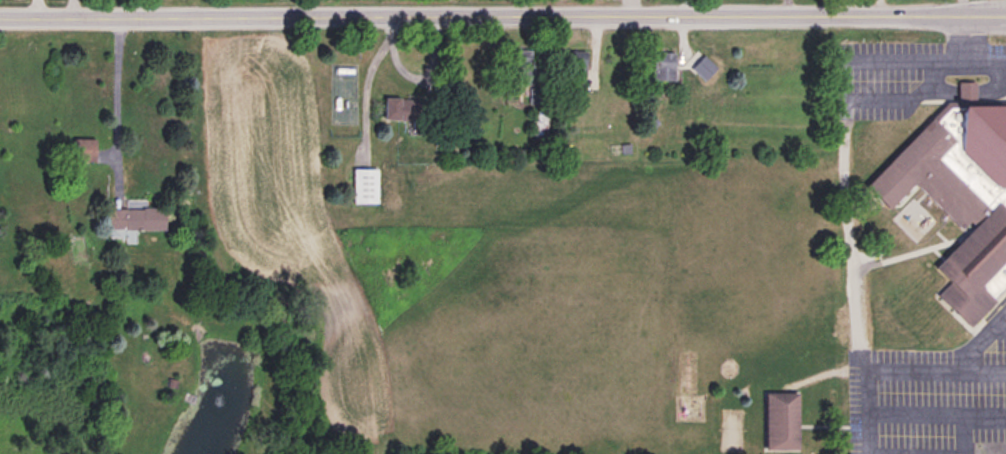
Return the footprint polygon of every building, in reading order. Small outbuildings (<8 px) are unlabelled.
[(586,52),(566,52),(566,77),(586,77),(586,52)] [(654,82),(676,82),(676,54),(654,54),(654,82)] [(533,86),(533,55),(511,55),(511,86),(533,86)] [(703,82),(717,72),(706,57),(692,68),(703,82)] [(1005,292),(1005,107),(984,109),(972,98),(972,92),(967,88),(969,100),(963,95),(955,103),(950,103),(866,188),(889,212),(913,188),(917,188),(962,232),(962,241),(935,269),(950,284),(938,296),(970,328),(1005,292)] [(531,104),(542,104),(542,90),(531,90),(531,104)] [(413,131),(437,132),(438,113),(425,112),(426,101),(385,100),(385,122),(414,123),(413,131)] [(532,136),(550,136),(550,112),(532,112),(532,136)] [(96,163),(96,140),(74,140),(74,163),(96,163)] [(354,205),(377,205),(377,170),(354,170),(354,205)] [(18,207),(18,196),(0,196),(0,207),(18,207)] [(108,210),(109,231),(165,231),(165,209),(108,210)] [(766,451),(799,451),(799,393),(766,393),(766,451)]
